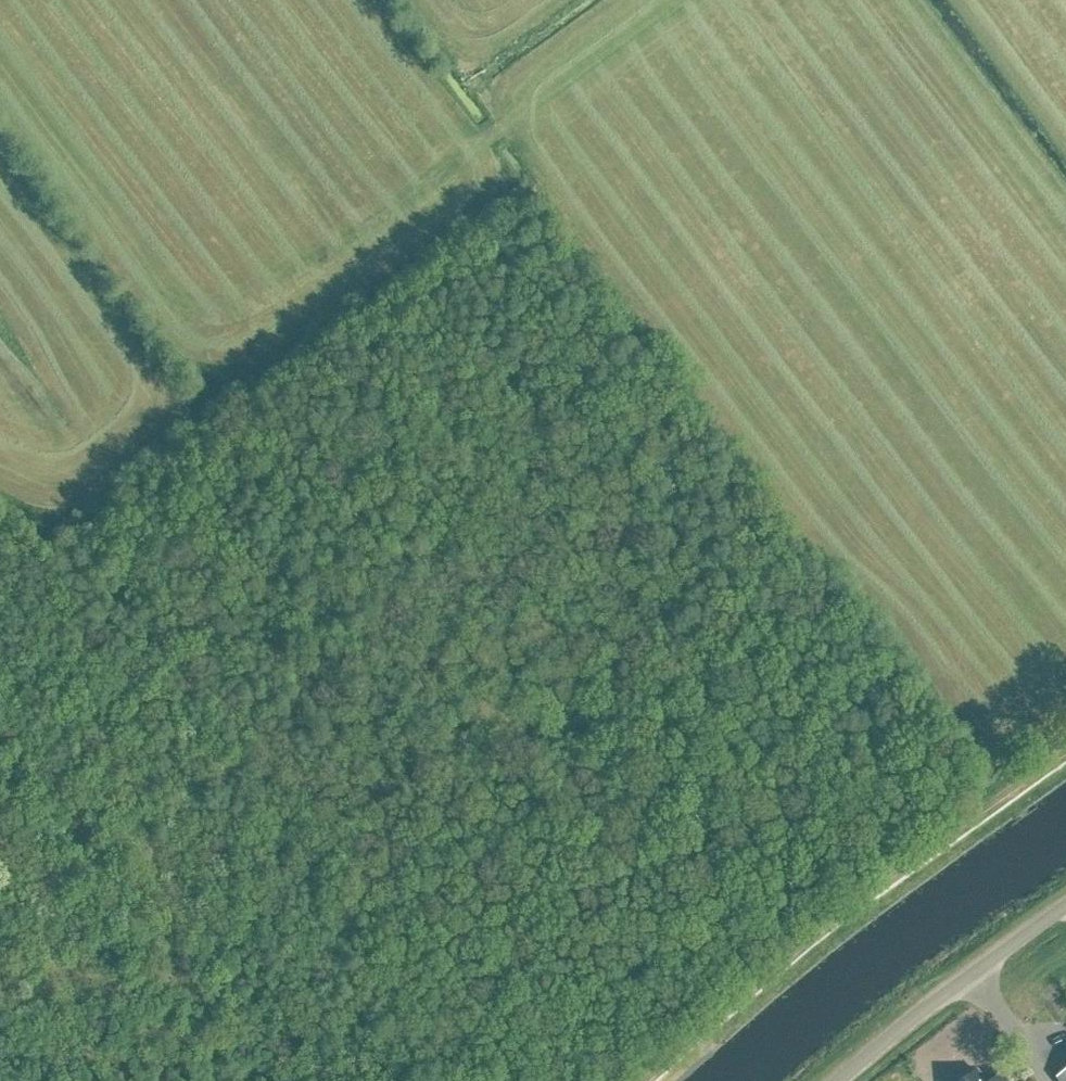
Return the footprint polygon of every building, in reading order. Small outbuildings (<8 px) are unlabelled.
[(978,1069),(962,1080),(987,1080),(978,1069)] [(1001,1071),(989,1080),(1009,1080),(1001,1071)] [(1057,1078),(1059,1080),(1065,1080),(1065,1071),(1057,1078)]
